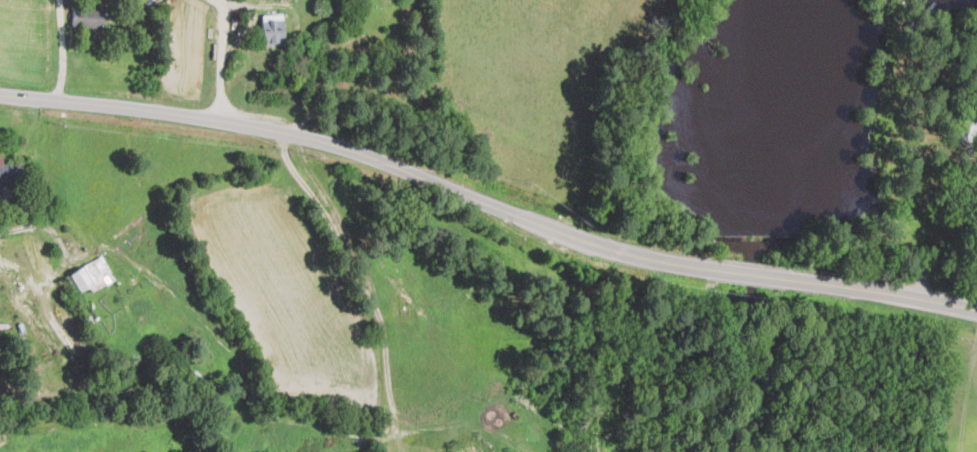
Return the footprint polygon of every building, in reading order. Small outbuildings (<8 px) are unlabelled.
[(104,27),(104,9),(72,8),(72,26),(104,27)] [(262,45),(284,44),(283,13),(262,14),(262,45)] [(77,293),(92,285),(94,288),(113,278),(102,255),(67,273),(77,293)]
